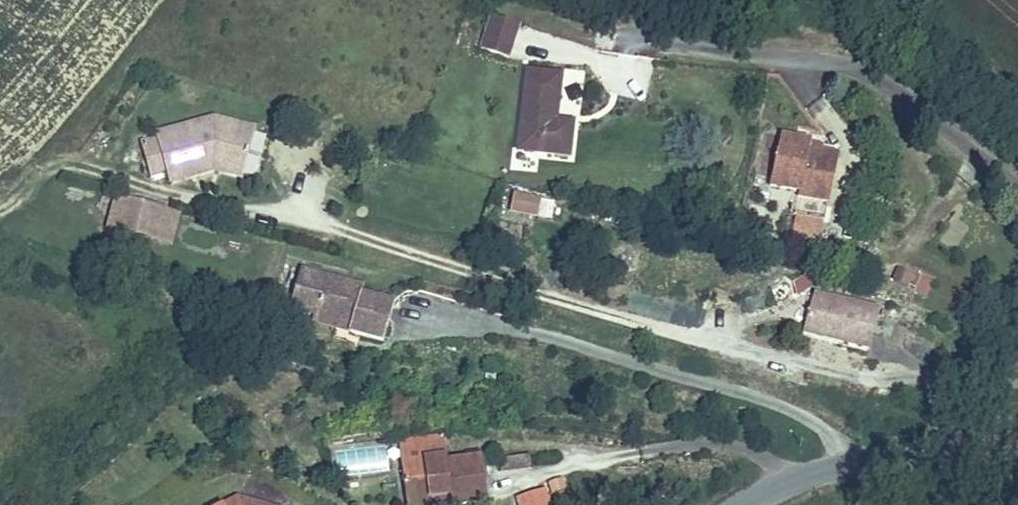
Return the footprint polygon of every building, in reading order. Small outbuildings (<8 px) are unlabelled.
[(506,62),(517,28),(490,19),(480,53),(506,62)] [(526,70),(522,127),(537,128),(536,149),(571,150),(573,117),(555,116),(557,73),(526,70)] [(239,176),(251,130),(213,121),(139,139),(150,179),(172,174),(173,183),(218,171),(239,176)] [(537,128),(522,127),(521,148),(536,149),(537,128)] [(824,152),(823,149),(776,139),(767,188),(790,192),(786,216),(816,222),(829,155),(824,152)] [(512,190),(509,212),(538,216),(541,193),(512,190)] [(114,201),(106,232),(169,249),(178,218),(114,201)] [(324,277),(316,315),(350,323),(349,334),(384,343),(394,304),(363,295),(363,287),(324,277)] [(861,353),(871,311),(804,296),(795,337),(861,353)] [(350,323),(316,315),(314,325),(349,334),(350,323)] [(406,434),(414,492),(455,487),(457,497),(492,491),(484,446),(453,450),(449,429),(406,434)] [(537,452),(534,439),(506,444),(507,457),(537,452)] [(564,474),(546,479),(550,493),(568,488),(564,474)] [(545,484),(514,495),(517,504),(552,504),(545,484)] [(455,487),(414,492),(415,502),(457,497),(455,487)]
